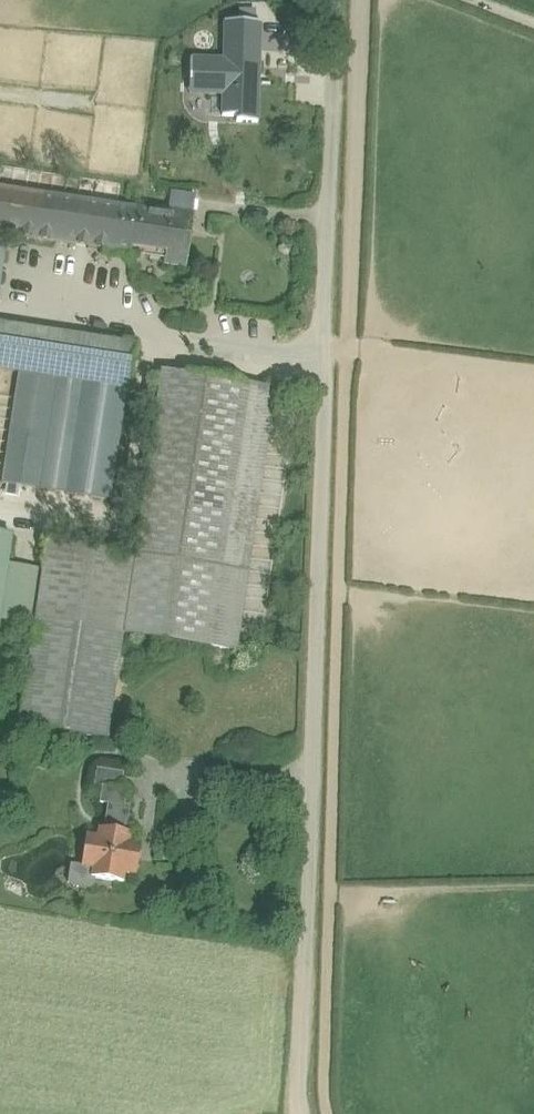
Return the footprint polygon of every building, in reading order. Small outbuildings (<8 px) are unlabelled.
[(265,117),(268,22),(229,21),(228,57),(192,56),(191,94),(227,96),(226,116),(265,117)] [(0,189),(0,234),(7,235),(129,254),(130,247),(136,210),(0,189)] [(193,214),(156,209),(156,213),(136,210),(130,247),(166,252),(164,263),(185,267),(193,214)] [(0,325),(0,369),(19,372),(125,389),(129,389),(135,345),(0,325)] [(135,555),(123,634),(211,647),(250,384),(162,371),(135,555)] [(125,389),(19,372),(2,484),(108,500),(125,389)] [(250,384),(211,647),(237,651),(276,388),(250,384)] [(0,535),(0,621),(12,536),(0,535)] [(135,555),(47,542),(20,726),(107,739),(123,634),(135,555)] [(124,773),(97,769),(94,786),(102,788),(102,787),(122,789),(124,773)] [(122,789),(102,787),(102,788),(100,803),(108,804),(104,829),(99,828),(97,836),(86,835),(82,867),(92,869),(91,877),(124,882),(125,874),(136,876),(141,843),(130,841),(132,833),(124,832),(126,821),(128,821),(130,806),(125,805),(127,790),(122,789)]
